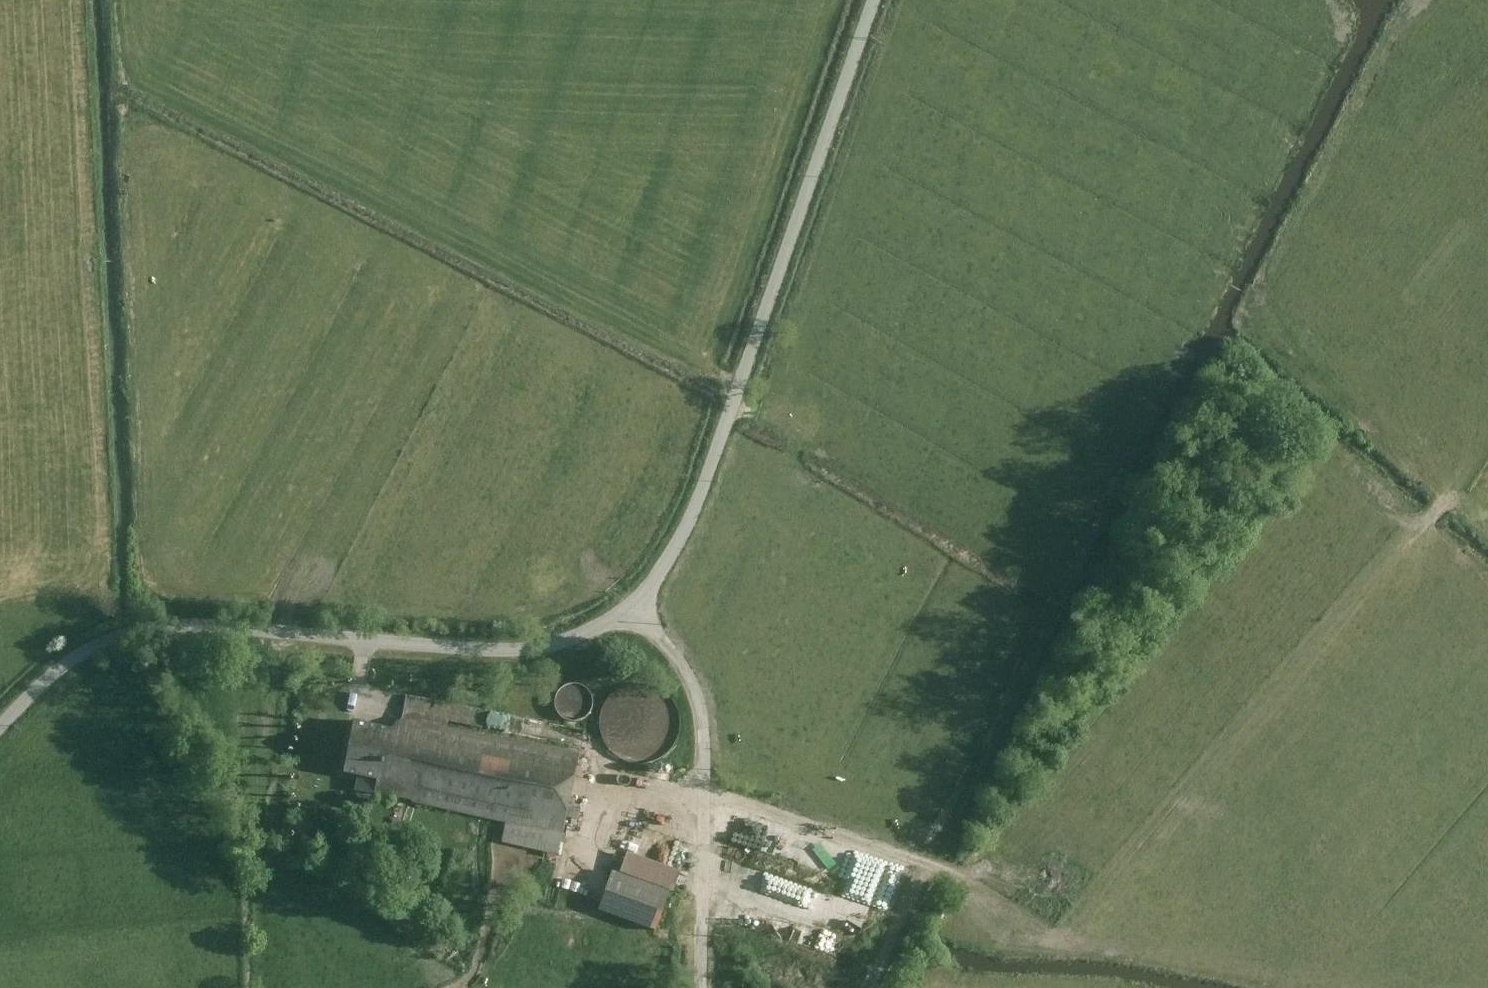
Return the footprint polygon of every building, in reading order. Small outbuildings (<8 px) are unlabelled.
[(579,705),(582,686),(569,684),(566,703),(579,705)] [(560,854),(583,735),(419,697),(391,716),(387,728),(378,781),(376,793),(505,827),(506,844),(560,854)] [(650,736),(672,727),(660,697),(638,706),(650,736)] [(387,728),(353,722),(343,775),(378,781),(387,728)] [(682,869),(627,853),(621,874),(611,871),(600,909),(657,925),(667,889),(676,891),(682,869)]
